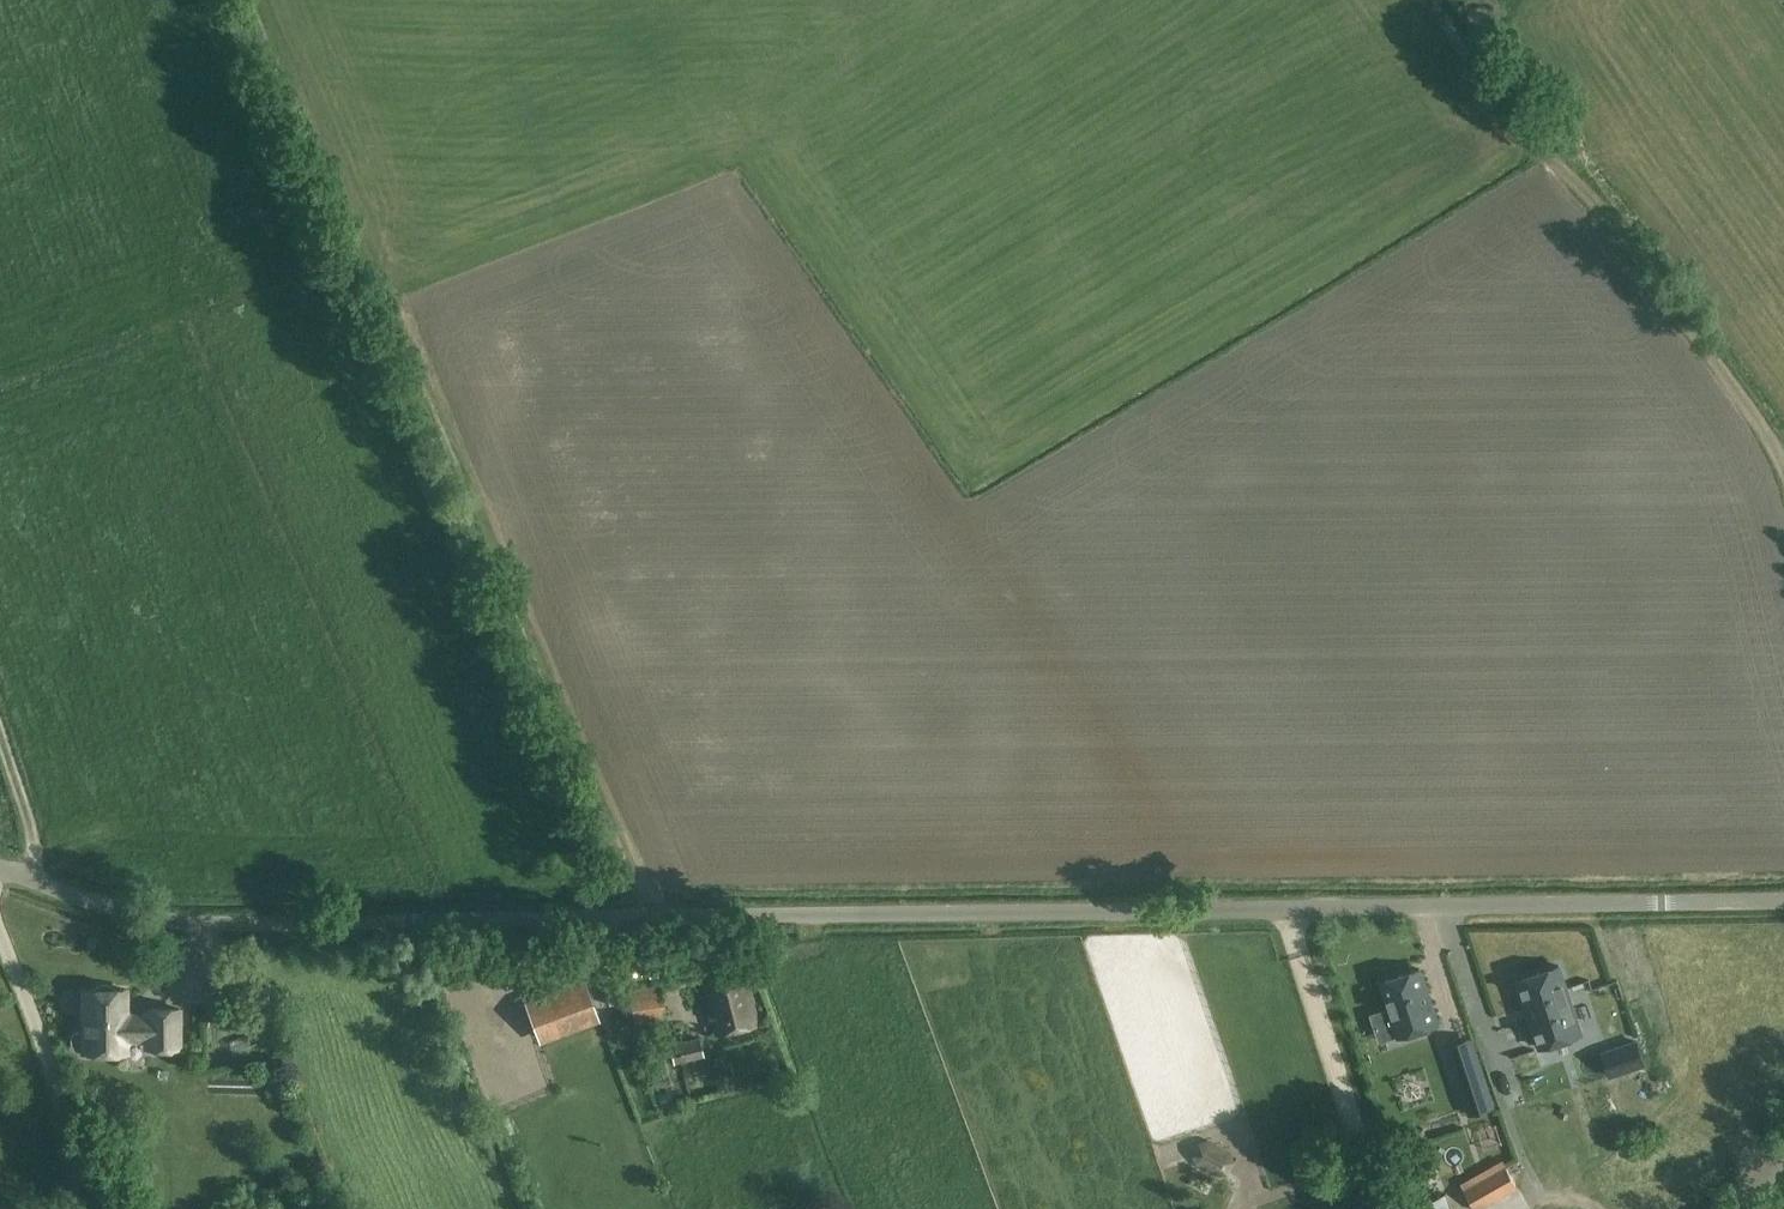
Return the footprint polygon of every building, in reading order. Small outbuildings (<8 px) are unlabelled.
[(1518,979),(1527,1008),(1530,1007),(1534,1018),(1531,1019),(1540,1047),(1581,1034),(1559,965),(1518,979)] [(1399,1036),(1438,1023),(1420,969),(1381,981),(1389,1007),(1399,1036)] [(745,975),(704,985),(716,1033),(757,1023),(745,975)] [(524,1000),(537,1036),(596,1015),(582,978),(524,1000)] [(70,1043),(72,1047),(76,1049),(81,1049),(81,1051),(125,1051),(125,1039),(145,1039),(145,1046),(178,1046),(178,1008),(145,1008),(145,1015),(126,1015),(126,989),(115,989),(110,985),(106,984),(101,984),(97,985),(91,989),(81,989),(81,1031),(76,1031),(72,1033),(70,1038),(70,1043)] [(628,990),(634,1025),(666,1019),(660,984),(628,990)] [(1399,1036),(1389,1007),(1370,1013),(1380,1042),(1399,1036)] [(606,1017),(542,1036),(548,1056),(612,1036),(606,1017)] [(259,1058),(272,1055),(266,1035),(254,1038),(259,1058)] [(699,1036),(669,1044),(674,1063),(704,1056),(699,1036)] [(1454,1071),(1481,1063),(1472,1036),(1446,1045),(1454,1071)] [(1481,1063),(1455,1072),(1468,1114),(1495,1106),(1481,1063)] [(1201,1145),(1196,1155),(1197,1162),(1220,1174),(1228,1171),(1233,1161),(1231,1153),(1208,1141),(1201,1145)] [(1506,1166),(1464,1189),(1475,1208),(1478,1208),(1518,1186),(1506,1166)]
